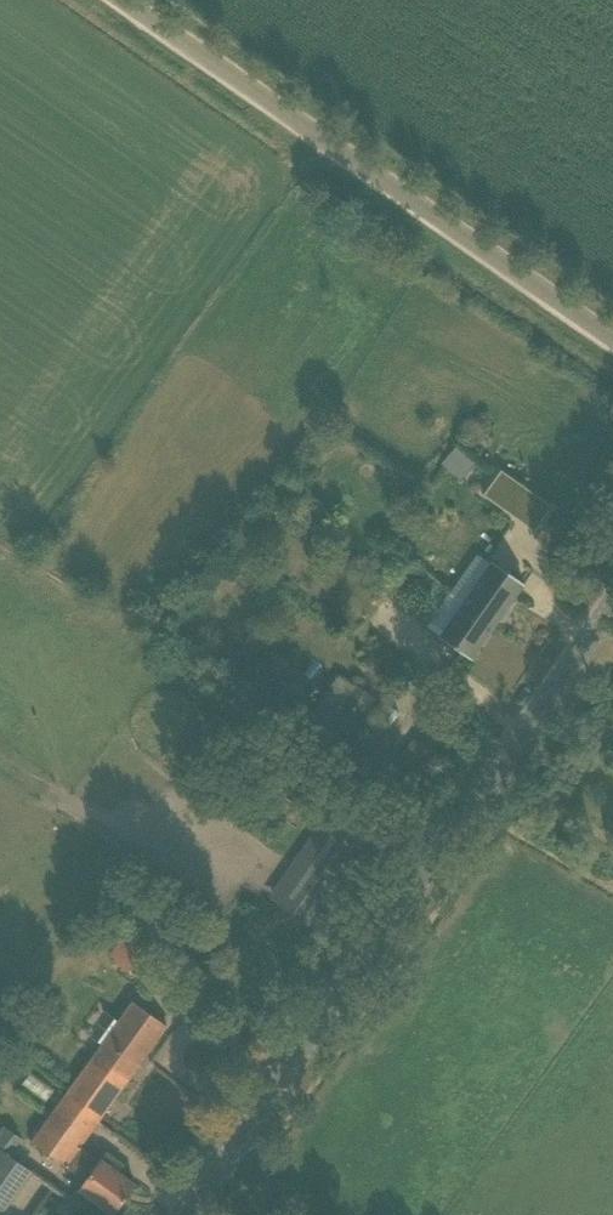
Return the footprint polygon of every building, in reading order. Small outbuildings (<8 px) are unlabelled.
[(457,446),(444,461),(465,478),(477,463),(457,446)] [(534,529),(551,506),(502,471),(485,494),(534,529)] [(493,562),(439,638),(471,660),(524,584),(493,562)] [(372,699),(354,687),(331,721),(348,733),(372,699)] [(276,902),(309,926),(366,845),(332,822),(276,902)] [(115,962),(138,978),(169,933),(147,917),(115,962)] [(168,1026),(134,1002),(66,1095),(100,1119),(168,1026)] [(100,1119),(66,1095),(32,1142),(67,1168),(86,1180),(79,1190),(114,1214),(135,1185),(118,1173),(124,1166),(106,1153),(100,1161),(80,1147),(100,1119)] [(30,1172),(31,1172),(32,1171),(0,1151),(0,1214),(30,1172)]
